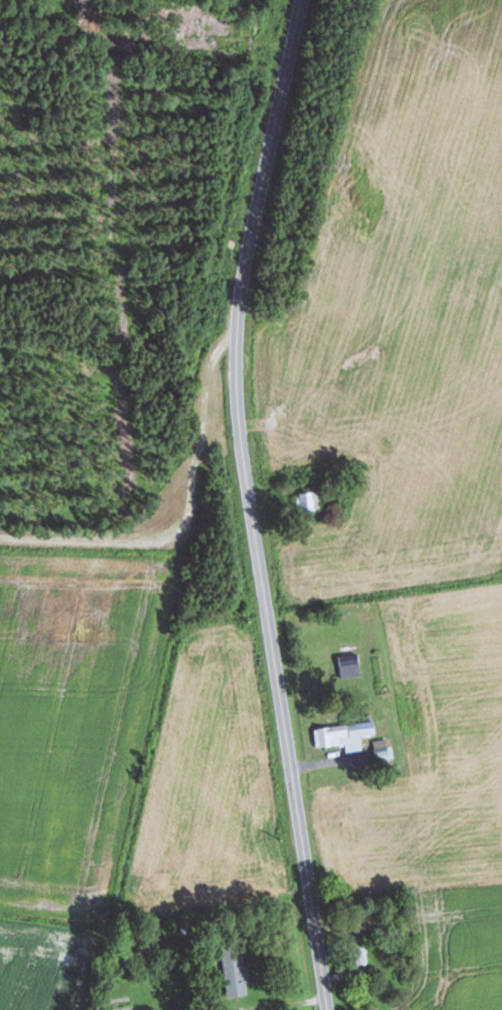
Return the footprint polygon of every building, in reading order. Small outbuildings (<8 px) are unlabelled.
[(296,493),(299,514),(318,512),(315,491),(296,493)] [(361,751),(360,736),(374,734),(373,722),(315,727),(317,748),(344,745),(345,752),(361,751)] [(370,967),(368,967),(367,925),(355,925),(357,978),(371,978),(370,967)] [(243,945),(220,948),(227,998),(249,995),(243,945)]
